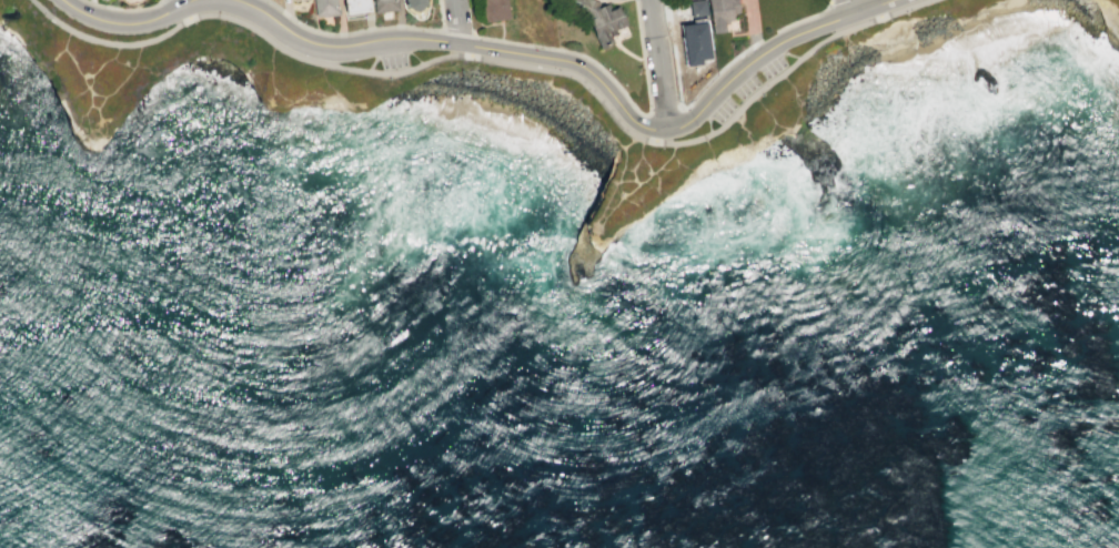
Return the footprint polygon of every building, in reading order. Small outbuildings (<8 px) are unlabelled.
[(345,7),(341,7),(340,0),(319,0),(320,17),(346,14),(345,7)] [(378,0),(347,0),(349,16),(380,12),(378,0)] [(393,10),(392,0),(373,0),(375,12),(393,10)] [(409,9),(408,0),(432,0),(432,7),(409,9)] [(513,0),(489,0),(490,21),(515,20),(513,0)] [(615,35),(625,31),(623,28),(633,24),(626,8),(617,11),(613,4),(604,10),(602,9),(604,3),(598,0),(589,0),(568,0),(572,7),(592,20),(605,50),(618,43),(615,35)] [(685,64),(700,62),(700,59),(710,58),(703,0),(693,0),(688,1),(691,23),(680,25),(685,64)] [(718,35),(733,33),(732,26),(742,24),(739,10),(746,9),(744,0),(737,0),(714,0),(718,35)]
